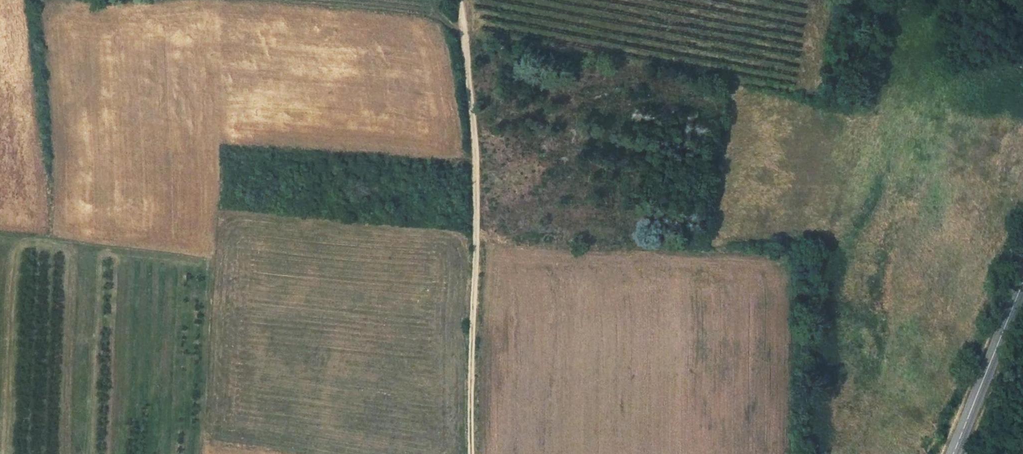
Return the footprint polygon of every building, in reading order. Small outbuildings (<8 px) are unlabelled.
[(43,40),(41,33),(34,34),(35,42),(43,40)]
